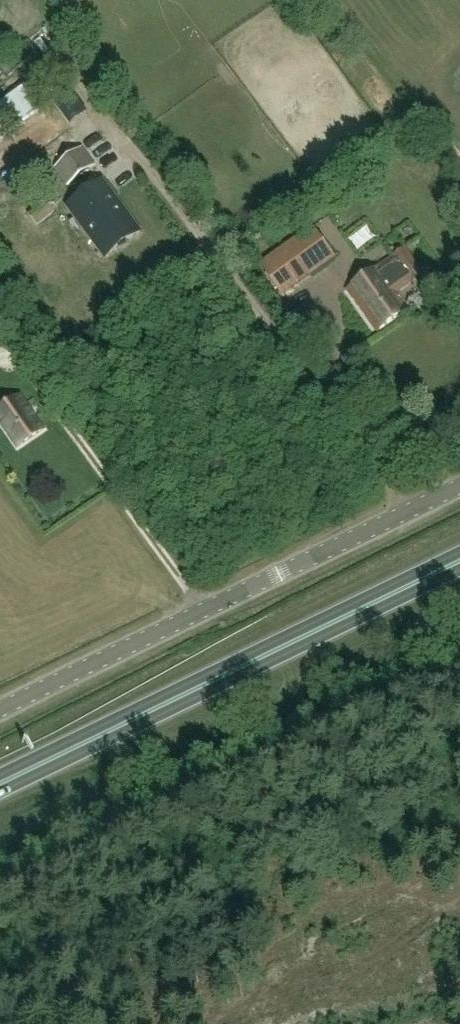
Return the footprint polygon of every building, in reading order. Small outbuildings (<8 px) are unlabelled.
[(86,159),(66,132),(28,160),(24,163),(44,190),(86,159)] [(89,192),(82,197),(69,207),(95,242),(106,257),(115,251),(140,233),(102,182),(89,192)] [(286,296),(337,255),(315,227),(263,268),(286,296)] [(377,333),(410,310),(398,293),(412,283),(407,276),(419,268),(405,248),(392,257),(392,258),(380,267),(379,267),(347,290),(377,333)] [(44,430),(21,395),(0,410),(0,422),(18,448),(44,430)]
